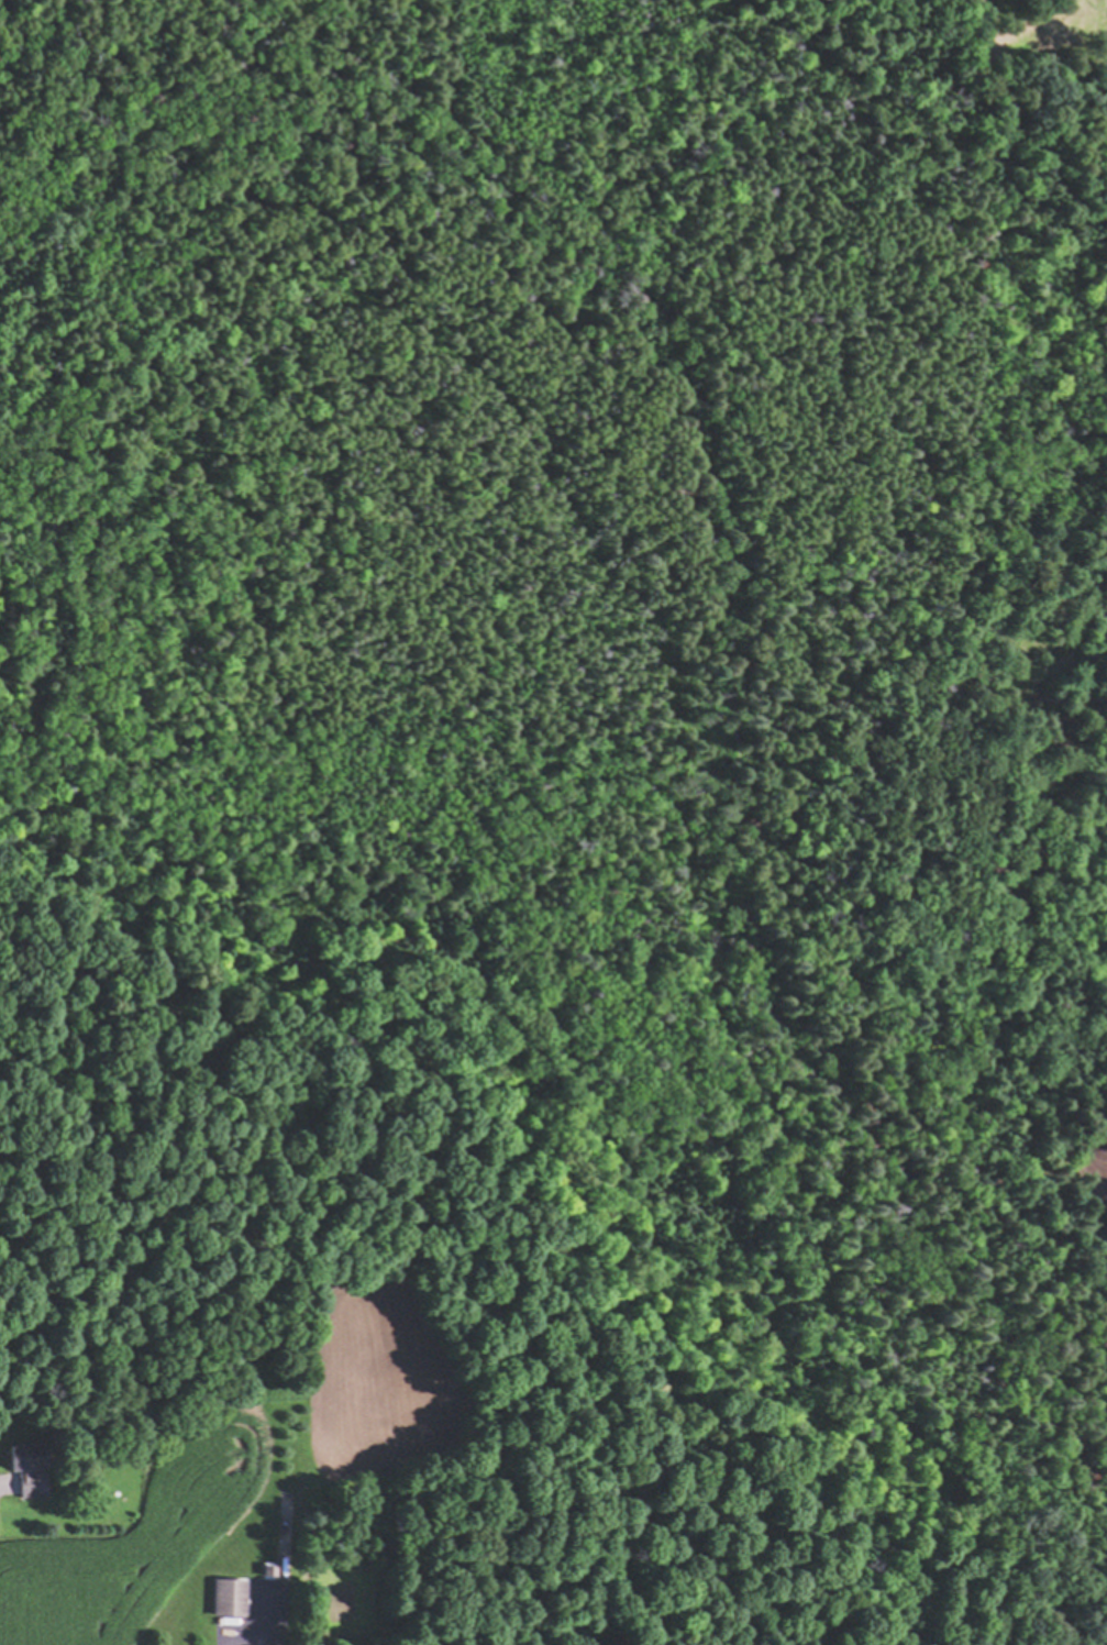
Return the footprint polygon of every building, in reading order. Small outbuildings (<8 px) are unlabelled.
[(51,1498),(50,1473),(51,1473),(50,1445),(12,1446),(13,1473),(21,1472),(22,1499),(51,1498)] [(384,1538),(383,1554),(396,1554),(397,1539),(384,1538)] [(276,1567),(262,1572),(265,1581),(279,1577),(276,1567)] [(218,1618),(249,1618),(249,1581),(218,1581),(218,1618)]
